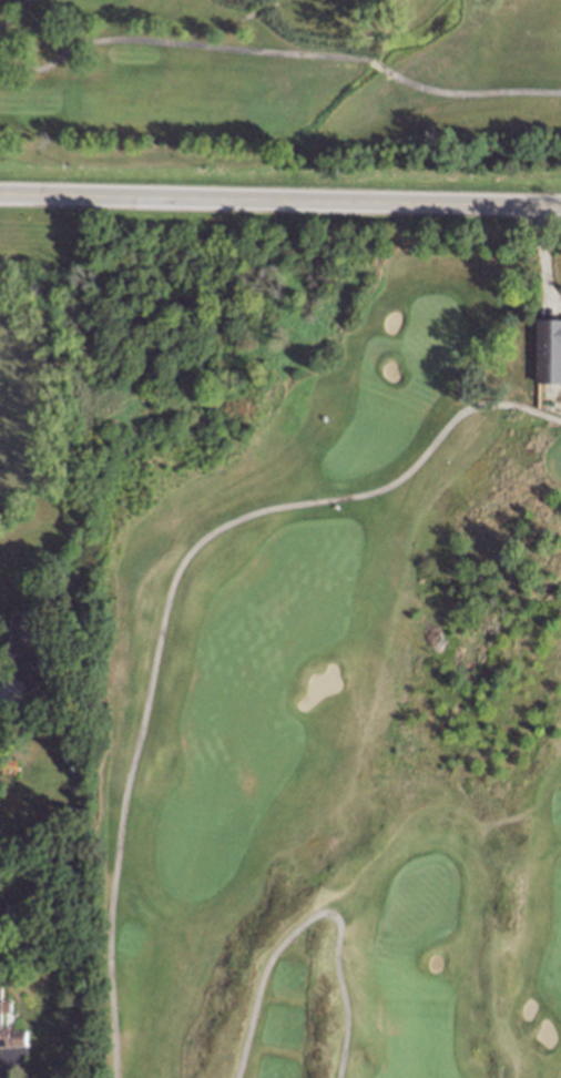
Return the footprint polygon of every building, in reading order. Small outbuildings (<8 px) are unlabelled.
[(538,315),(538,383),(560,383),(560,315),(538,315)] [(27,1043),(0,1043),(0,978),(3,978),(3,1026),(26,1028),(27,1043)]
